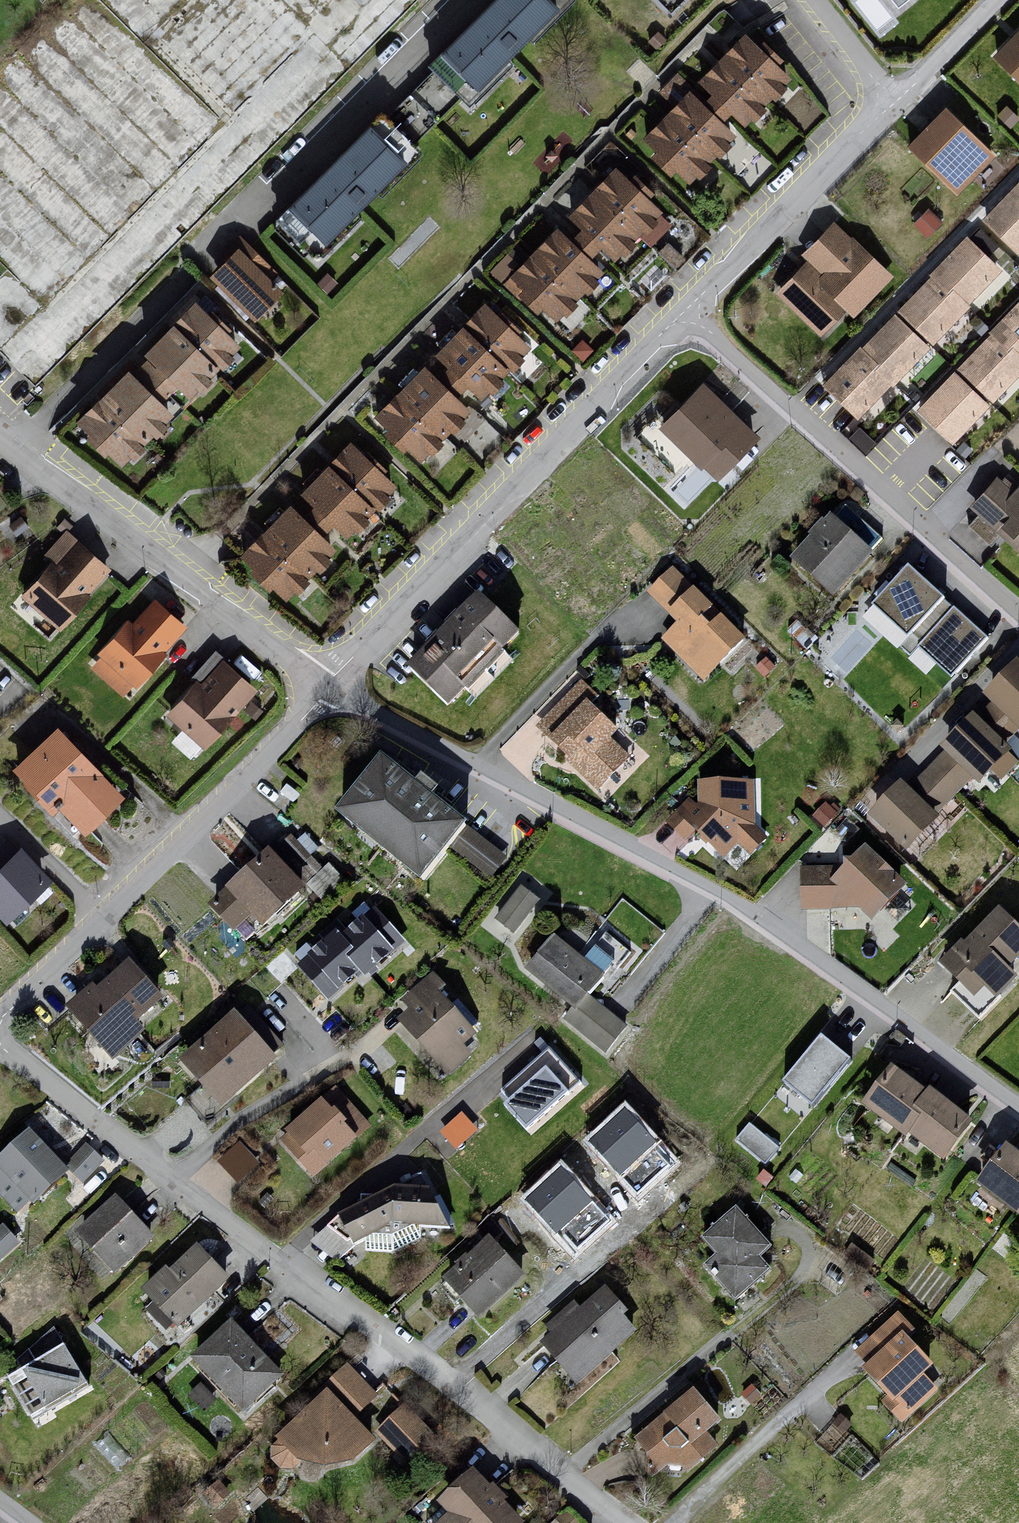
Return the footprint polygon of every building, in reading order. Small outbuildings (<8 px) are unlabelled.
[(447,56),(487,97),(570,17),(553,0),(505,0),(447,56)] [(983,56),(1018,90),(1018,19),(983,56)] [(696,92),(648,141),(696,188),(745,138),(732,125),(739,118),(752,131),(798,83),(752,38),(704,87),(715,98),(709,105),(696,92)] [(988,156),(935,108),(898,149),(951,197),(988,156)] [(377,129),(297,212),(340,253),(420,170),(377,129)] [(562,228),(510,282),(562,333),(612,281),(597,266),(610,253),(624,267),(672,218),(621,168),(571,220),(584,233),(576,241),(562,228)] [(977,222),(1013,253),(1018,247),(1018,178),(977,222)] [(801,259),(768,290),(817,338),(839,311),(845,317),(890,277),(826,221),(797,250),(801,259)] [(994,270),(961,238),(816,381),(850,418),(994,270)] [(288,294),(240,252),(209,287),(256,329),(288,294)] [(1018,300),(910,411),(945,447),(1018,367),(1018,301),(1018,300)] [(134,369),(77,428),(129,479),(186,420),(169,403),(183,389),(200,406),(252,354),(200,303),(147,356),(154,363),(142,376),(134,369)] [(430,369),(381,425),(431,470),(481,415),(467,403),(476,393),(490,405),(538,352),(489,308),(441,361),(453,372),(444,382),(430,369)] [(690,383),(649,429),(710,479),(752,439),(690,383)] [(297,508),(244,563),(296,612),(347,559),(330,542),(339,533),(355,548),(404,496),(354,448),(306,500),(318,512),(310,520),(297,508)] [(964,505),(1018,558),(1018,492),(1011,485),(1005,489),(992,475),(964,505)] [(821,516),(784,561),(830,600),(867,555),(821,516)] [(74,541),(23,600),(63,635),(111,575),(74,541)] [(898,570),(863,609),(897,643),(936,600),(898,570)] [(667,571),(641,596),(665,626),(653,645),(698,687),(737,645),(667,571)] [(476,595),(410,668),(456,710),(523,637),(476,595)] [(128,625),(90,668),(125,702),(167,659),(190,633),(156,604),(135,631),(128,625)] [(947,611),(913,650),(949,681),(981,638),(947,611)] [(974,697),(984,706),(972,718),(1002,746),(1018,728),(1018,672),(1006,660),(974,697)] [(219,662),(170,715),(210,753),(262,699),(219,662)] [(577,683),(533,725),(594,796),(629,762),(604,713),(577,683)] [(1000,750),(963,715),(930,755),(935,759),(962,785),(1000,750)] [(58,728),(10,773),(52,817),(60,809),(85,836),(125,799),(58,728)] [(392,757),(387,765),(422,790),(427,782),(392,757)] [(370,758),(325,815),(421,883),(442,850),(456,829),(370,758)] [(962,785),(935,759),(905,786),(932,813),(962,785)] [(759,781),(700,785),(701,804),(678,806),(681,851),(763,846),(759,781)] [(895,785),(859,815),(898,854),(930,820),(895,785)] [(503,861),(456,829),(442,850),(490,882),(503,861)] [(903,886),(859,847),(832,871),(793,870),(794,909),(848,909),(862,925),(903,886)] [(21,849),(0,869),(0,917),(7,924),(52,883),(21,849)] [(260,852),(205,904),(230,933),(245,922),(256,934),(296,892),(260,852)] [(497,921),(518,934),(541,895),(520,882),(497,921)] [(940,960),(972,992),(983,981),(998,996),(1018,975),(1009,966),(1018,956),(1018,923),(998,902),(940,960)] [(364,910),(293,963),(321,1004),(399,944),(364,910)] [(543,937),(515,973),(565,1012),(581,997),(596,981),(543,937)] [(118,962),(62,1012),(101,1061),(135,1035),(128,1025),(153,999),(118,962)] [(423,974),(398,1003),(402,1008),(388,1020),(442,1080),(475,1045),(434,1002),(446,992),(423,974)] [(623,1029),(581,997),(559,1024),(602,1057),(623,1029)] [(226,1013),(165,1063),(212,1109),(265,1059),(226,1013)] [(851,1060),(821,1036),(783,1084),(813,1108),(851,1060)] [(580,1083),(549,1049),(501,1090),(508,1099),(503,1103),(526,1130),(580,1083)] [(881,1064),(848,1106),(892,1139),(898,1132),(934,1162),(964,1124),(917,1089),(913,1094),(881,1064)] [(331,1088),(274,1138),(311,1180),(366,1127),(331,1088)] [(676,1160),(624,1103),(583,1140),(636,1197),(676,1160)] [(458,1148),(480,1128),(465,1110),(442,1130),(458,1148)] [(768,1163),(782,1145),(752,1120),(738,1138),(768,1163)] [(0,1169),(0,1199),(19,1219),(66,1163),(36,1133),(0,1169)] [(242,1139),(219,1160),(238,1182),(261,1161),(242,1139)] [(88,1140),(66,1162),(84,1181),(106,1159),(88,1140)] [(964,1184),(1018,1224),(1018,1164),(994,1143),(964,1184)] [(614,1217),(561,1160),(521,1197),(574,1254),(614,1217)] [(380,1188),(329,1217),(347,1247),(382,1224),(442,1228),(420,1192),(380,1188)] [(107,1197),(68,1233),(105,1274),(145,1240),(107,1197)] [(731,1207),(693,1241),(707,1256),(696,1266),(726,1300),(764,1272),(754,1257),(763,1247),(731,1207)] [(0,1226),(0,1261),(22,1241),(5,1222),(0,1226)] [(478,1238),(437,1274),(470,1318),(516,1278),(478,1238)] [(186,1245),(135,1289),(171,1328),(220,1280),(186,1245)] [(621,1313),(595,1290),(533,1348),(569,1387),(631,1331),(614,1320),(621,1313)] [(889,1315),(852,1348),(855,1371),(895,1423),(929,1391),(914,1377),(921,1370),(899,1343),(907,1330),(889,1315)] [(235,1415),(273,1378),(221,1323),(185,1360),(235,1415)] [(18,1371),(14,1385),(40,1427),(97,1393),(56,1327),(18,1371)] [(351,1361),(330,1381),(361,1414),(382,1395),(351,1361)] [(318,1391),(269,1440),(277,1455),(298,1468),(314,1470),(333,1467),(346,1460),(368,1443),(318,1391)] [(683,1393),(625,1444),(640,1463),(635,1474),(642,1480),(659,1472),(682,1470),(708,1447),(696,1433),(709,1421),(683,1393)] [(395,1407),(381,1436),(409,1449),(423,1420),(395,1407)] [(429,1503),(440,1518),(432,1522),(510,1522),(463,1472),(429,1503)]
